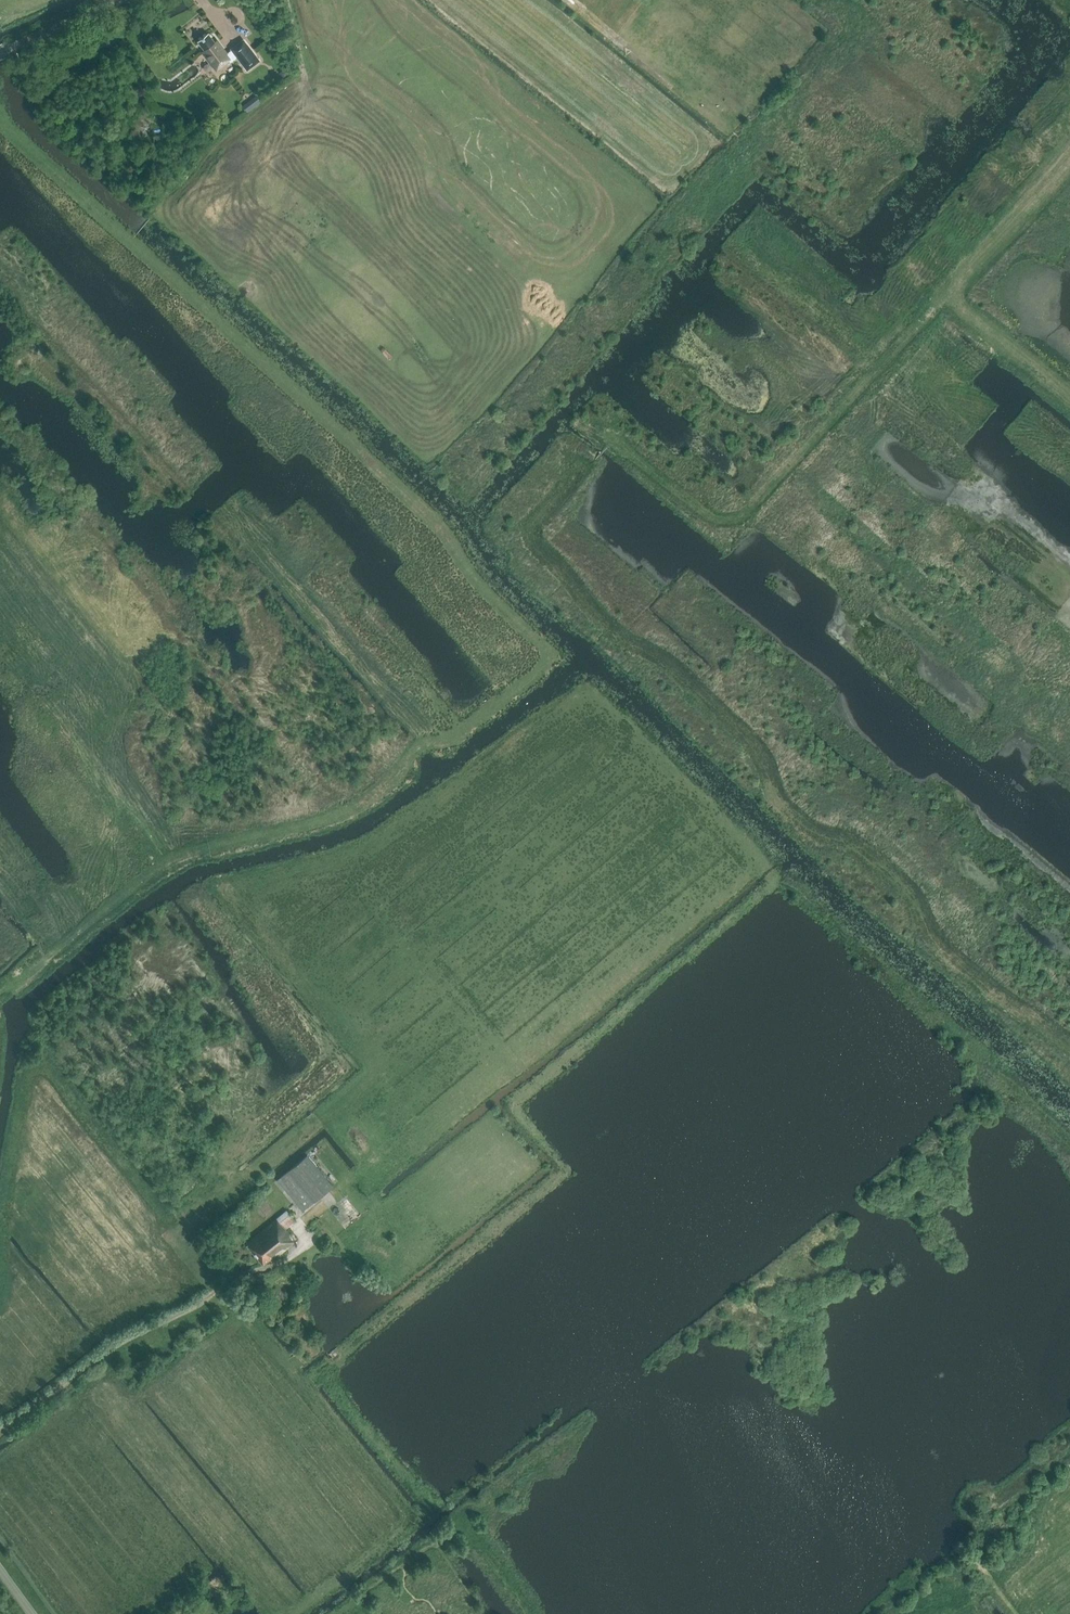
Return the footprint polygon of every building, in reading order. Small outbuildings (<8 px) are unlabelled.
[(203,51),(217,69),(230,59),(231,61),(237,56),(247,70),(260,61),(244,40),(232,49),(232,50),(227,54),(217,41),(215,42),(208,34),(199,41),(205,50),(203,51)] [(289,73),(285,68),(279,72),(283,78),(289,73)] [(261,102),(256,95),(247,102),(252,109),(261,102)] [(308,1153),(278,1178),(304,1210),(334,1184),(308,1153)] [(296,1220),(287,1210),(278,1217),(286,1227),(286,1228),(296,1220)] [(274,1258),(295,1241),(289,1234),(291,1233),(286,1228),(286,1227),(278,1217),(247,1242),(264,1263),(272,1256),(274,1258)] [(960,1538),(952,1545),(956,1551),(964,1543),(960,1538)]
